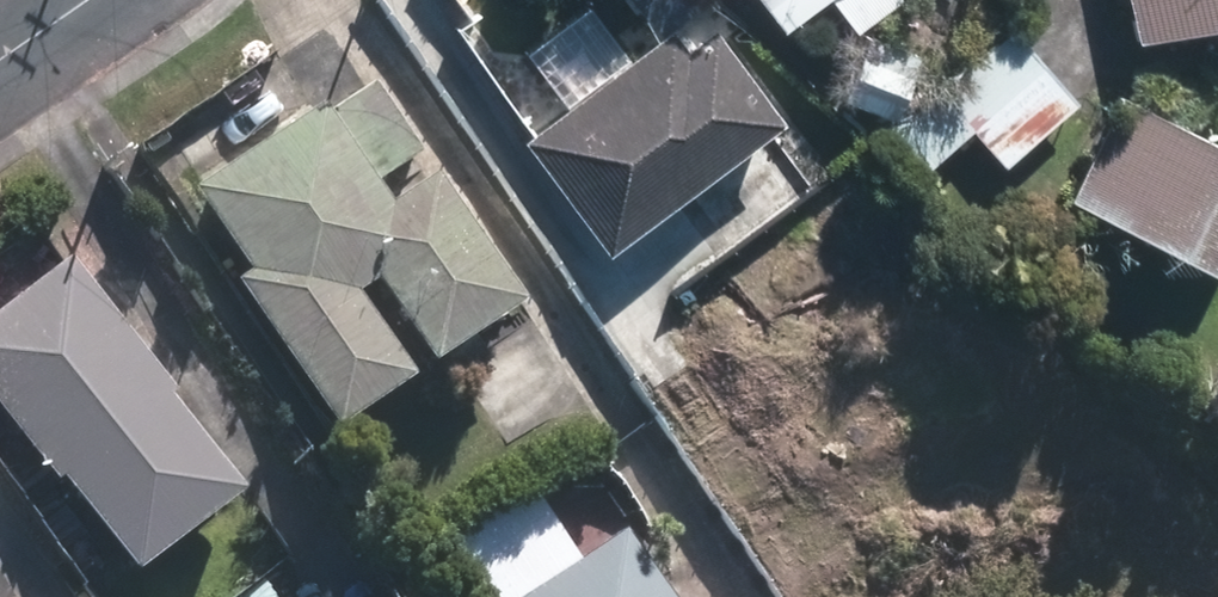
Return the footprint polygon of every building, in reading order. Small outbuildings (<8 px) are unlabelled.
[(774,13),(791,0),(764,0),(774,13)] [(1138,29),(1217,10),(1217,0),(1131,0),(1138,29)] [(665,27),(523,131),(692,358),(854,237),(702,32),(680,48),(665,27)] [(1067,100),(1013,33),(901,122),(925,151),(972,114),(1002,151),(1067,100)] [(907,51),(864,38),(846,92),(889,106),(907,51)] [(359,84),(200,191),(252,266),(236,277),(330,415),(394,372),(337,287),(364,269),(421,353),(504,297),(424,179),(379,209),(360,180),(404,150),(359,84)] [(1135,86),(1083,188),(1217,255),(1217,128),(1135,86)] [(0,326),(0,405),(57,481),(165,402),(70,274),(0,326)] [(176,466),(99,525),(125,559),(202,500),(176,466)] [(617,545),(532,596),(649,596),(617,545)]
